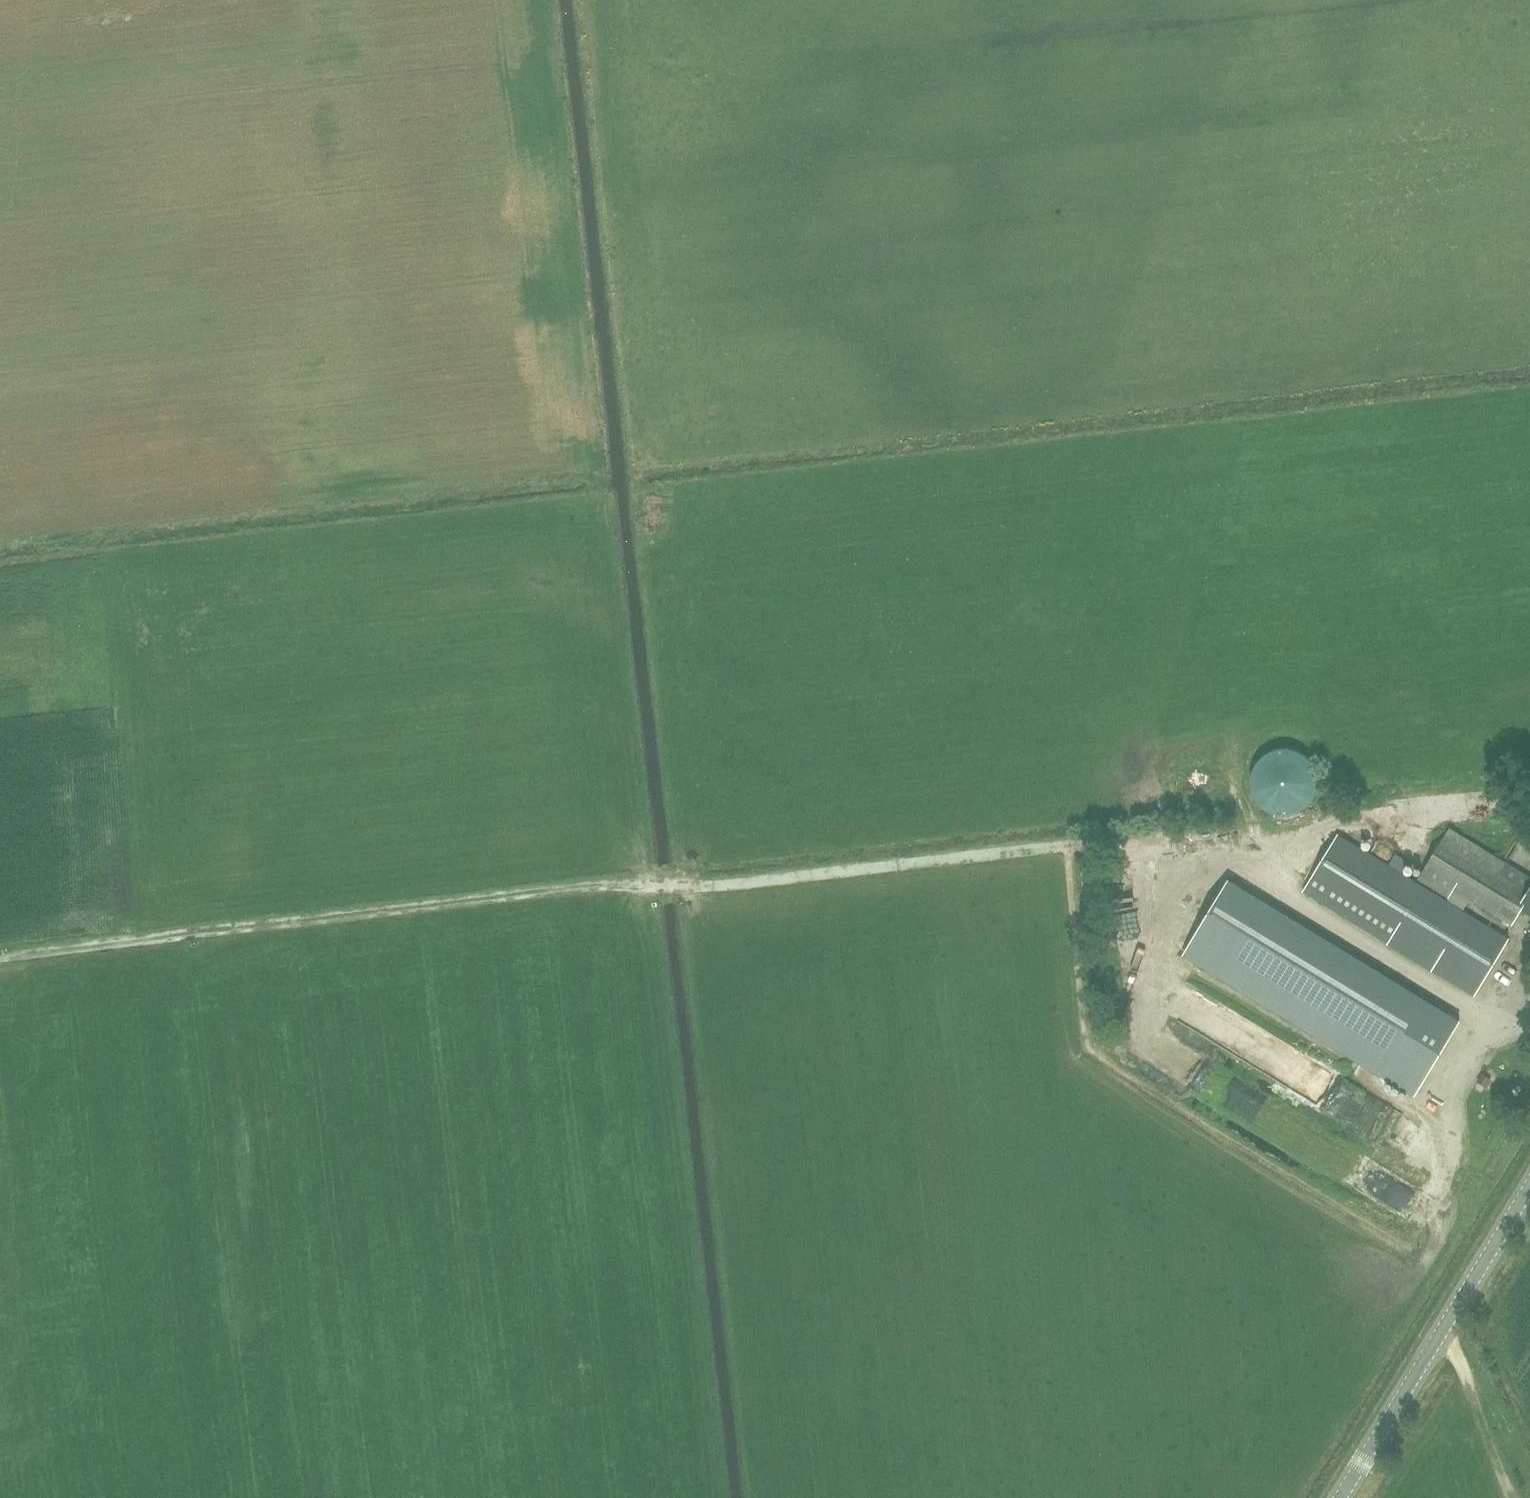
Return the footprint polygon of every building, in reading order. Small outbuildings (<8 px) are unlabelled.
[(1253,772),(1252,782),(1253,792),(1257,801),(1264,808),(1273,813),(1283,815),(1293,814),(1302,810),(1309,804),(1315,796),(1318,786),(1317,776),(1314,767),(1308,759),(1300,753),(1291,750),(1281,749),(1272,751),(1264,756),(1257,764),(1253,772)] [(1338,836),(1309,884),(1304,892),(1390,944),(1475,996),(1509,940),(1480,922),(1463,912),(1465,907),(1449,898),(1447,902),(1387,865),(1338,836)] [(1419,879),(1449,898),(1465,907),(1470,898),(1498,915),(1519,881),(1445,837),(1424,871),(1419,879)] [(1130,889),(1146,889),(1146,870),(1130,870),(1130,889)] [(1231,881),(1188,953),(1417,1092),(1460,1020),(1231,881)] [(1529,893),(1521,907),(1529,912),(1529,894),(1529,893)] [(1228,1044),(1254,1059),(1270,1031),(1244,1016),(1228,1044)]
